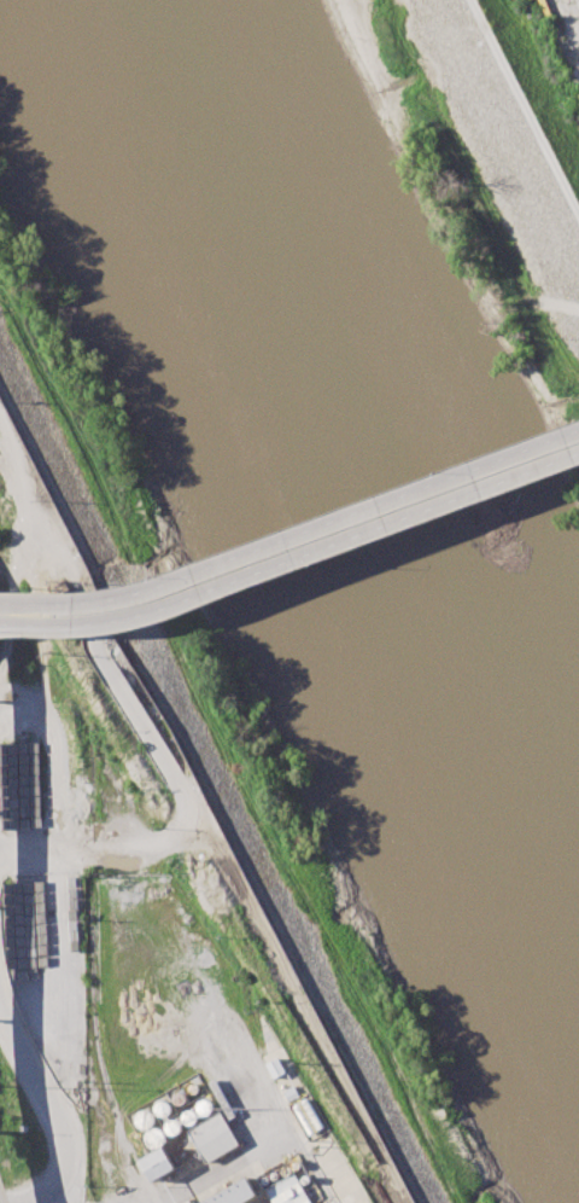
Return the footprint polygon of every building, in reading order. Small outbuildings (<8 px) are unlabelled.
[(267,1063),(277,1057),(287,1073),(276,1079),(267,1063)] [(189,1131),(221,1112),(239,1144),(207,1162),(189,1131)] [(139,1158),(163,1145),(176,1168),(152,1181),(139,1158)] [(298,1172),(314,1202),(276,1202),(268,1187),(298,1172)] [(261,1197),(249,1202),(202,1202),(250,1176),(261,1197)]
